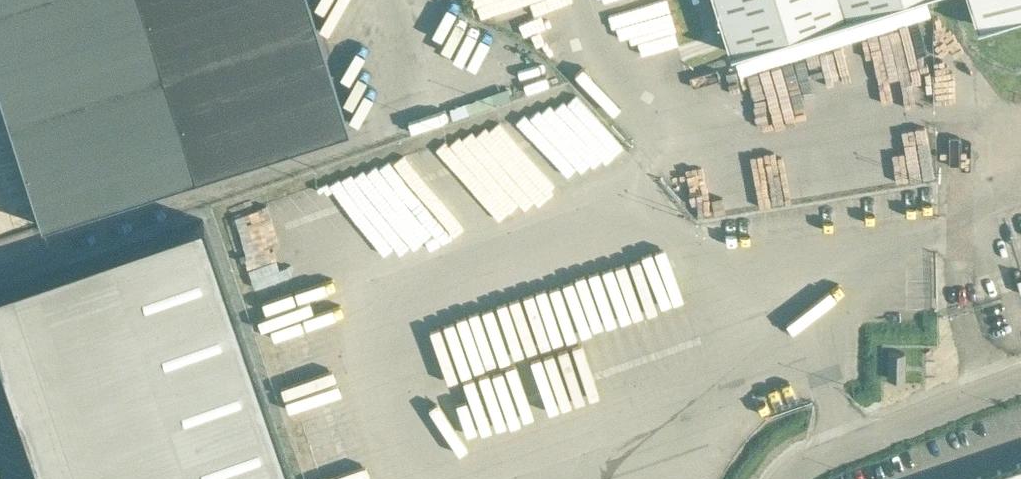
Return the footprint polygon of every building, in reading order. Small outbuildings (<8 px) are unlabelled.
[(41,225),(348,128),(308,0),(0,0),(0,94),(41,225)] [(730,51),(895,0),(714,0),(730,51)] [(977,26),(1020,12),(1020,0),(969,0),(977,26)] [(421,148),(412,154),(426,174),(435,168),(421,148)] [(202,219),(12,284),(12,285),(79,478),(292,478),(202,219)] [(656,322),(657,296),(576,295),(576,321),(656,322)] [(889,351),(888,378),(904,378),(904,351),(889,351)] [(972,478),(1020,478),(1020,462),(972,478)]
